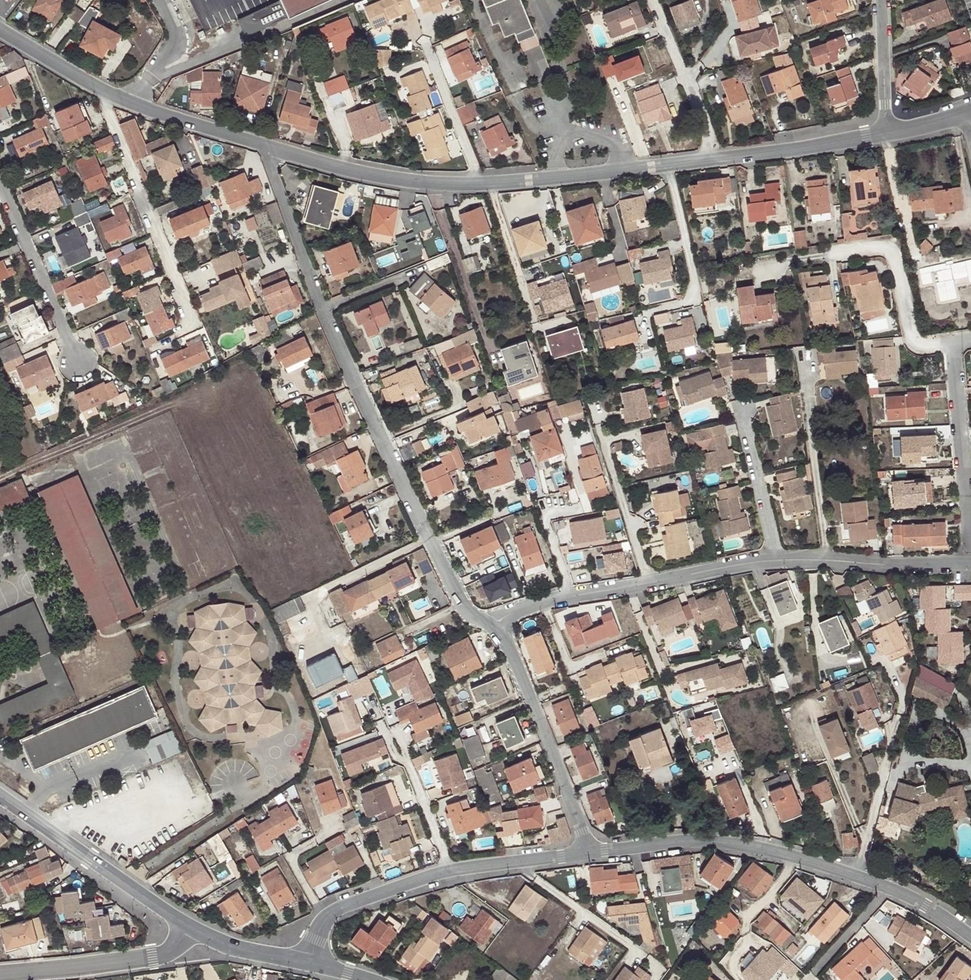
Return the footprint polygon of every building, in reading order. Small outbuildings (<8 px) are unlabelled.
[(32,10),(41,16),(44,12),(52,17),(62,0),(38,0),(32,10)] [(290,16),(283,1),(282,0),(239,20),(247,37),(290,16)] [(283,1),(290,16),(298,12),(293,0),(285,0),(283,1)] [(298,12),(324,0),(293,0),(298,12)] [(410,0),(383,0),(366,8),(374,26),(387,20),(385,17),(403,9),(405,13),(414,9),(410,0)] [(414,9),(422,6),(425,13),(433,10),(431,6),(440,3),(446,0),(410,0),(414,9)] [(493,24),(500,21),(505,36),(516,32),(517,34),(533,27),(523,0),(484,0),(493,24)] [(639,26),(648,23),(639,0),(638,0),(605,13),(615,36),(626,31),(626,29),(637,24),(639,26)] [(693,0),(686,0),(671,5),(679,30),(700,22),(693,0)] [(741,27),(756,22),(753,15),(761,12),(757,0),(734,0),(741,27)] [(846,0),(815,0),(808,2),(815,22),(822,20),(824,22),(837,17),(834,8),(847,3),(846,0)] [(847,3),(834,8),(837,17),(856,10),(852,0),(846,0),(847,3)] [(917,22),(916,18),(923,15),(924,19),(928,27),(953,18),(945,0),(935,0),(904,12),(908,25),(917,22)] [(98,12),(89,7),(77,23),(88,30),(80,45),(102,57),(108,47),(112,49),(120,35),(93,20),(98,12)] [(385,17),(387,20),(405,13),(403,9),(385,17)] [(44,12),(41,16),(50,20),(52,17),(44,12)] [(348,17),(326,26),(331,39),(334,45),(356,36),(348,17)] [(764,26),(770,46),(777,44),(772,24),(764,26)] [(966,25),(950,31),(955,45),(952,46),(950,47),(953,56),(955,55),(957,55),(959,60),(961,68),(970,65),(970,39),(966,25)] [(331,39),(326,26),(320,29),(325,41),(331,39)] [(734,36),(740,55),(749,52),(758,49),(770,46),(764,26),(757,29),(741,34),(734,36)] [(476,34),(473,27),(466,31),(469,38),(476,34)] [(533,27),(517,34),(520,41),(536,35),(533,27)] [(207,38),(203,31),(198,33),(202,40),(207,38)] [(950,31),(947,32),(952,46),(955,45),(950,31)] [(847,44),(843,33),(827,39),(828,41),(811,47),(817,64),(830,59),(831,60),(838,57),(835,48),(847,44)] [(359,42),(356,36),(334,45),(337,51),(359,42)] [(471,68),(473,72),(483,67),(479,60),(477,61),(470,48),(463,51),(460,44),(446,50),(457,74),(471,68)] [(243,58),(246,49),(227,56),(230,63),(243,58)] [(749,52),(751,60),(761,57),(758,49),(749,52)] [(381,50),(372,50),(377,62),(384,59),(381,50)] [(620,50),(606,56),(613,74),(625,69),(627,75),(652,64),(646,51),(624,60),(620,50)] [(22,58),(14,51),(2,57),(6,68),(10,66),(9,64),(22,58)] [(767,94),(790,86),(793,84),(797,96),(804,94),(789,51),(773,56),(777,69),(761,75),(767,94)] [(920,61),(908,78),(927,92),(940,73),(936,70),(938,67),(924,57),(921,62),(920,61)] [(10,66),(13,72),(26,67),(22,58),(9,64),(10,66)] [(262,111),(270,83),(261,80),(263,70),(245,64),(234,104),(262,111)] [(203,65),(184,73),(188,82),(191,80),(192,101),(203,101),(203,105),(223,104),(222,71),(203,71),(203,65)] [(738,71),(736,65),(720,71),(723,77),(738,71)] [(858,90),(849,66),(837,70),(841,81),(828,86),(834,103),(848,98),(846,94),(858,90)] [(0,78),(0,83),(2,88),(0,89),(0,108),(17,101),(10,85),(30,76),(26,67),(13,72),(0,78)] [(473,73),(473,72),(471,68),(457,74),(459,80),(473,73)] [(422,71),(400,79),(403,86),(408,85),(413,96),(407,98),(414,114),(418,112),(431,107),(427,96),(425,91),(429,90),(422,71)] [(323,82),(329,95),(349,88),(345,75),(323,82)] [(722,81),(728,95),(730,99),(725,101),(732,119),(753,111),(740,75),(722,81)] [(927,92),(908,78),(905,83),(924,96),(927,92)] [(300,86),(291,83),(279,118),(294,123),(293,125),(307,129),(306,132),(314,134),(318,121),(311,118),(312,113),(310,112),(312,107),(299,103),(302,92),(298,91),(300,86)] [(671,117),(659,84),(637,93),(648,123),(658,119),(660,122),(671,117)] [(956,88),(958,94),(965,92),(963,86),(956,88)] [(349,88),(329,95),(334,108),(354,102),(349,88)] [(846,94),(848,98),(859,95),(858,90),(846,94)] [(81,122),(89,119),(82,102),(74,105),(81,122)] [(347,114),(354,133),(363,130),(365,135),(390,127),(388,119),(381,121),(374,104),(347,114)] [(457,108),(464,125),(472,121),(465,104),(458,107),(457,108)] [(91,124),(89,119),(81,122),(74,105),(56,113),(68,141),(91,132),(89,125),(91,124)] [(431,107),(418,112),(421,120),(434,114),(431,107)] [(442,131),(445,129),(439,113),(421,120),(426,131),(422,133),(429,150),(425,153),(428,161),(450,151),(444,136),(442,131)] [(500,115),(485,121),(489,128),(481,131),(489,149),(505,142),(507,146),(516,142),(513,134),(510,136),(500,115)] [(47,116),(35,121),(39,129),(13,140),(21,157),(49,145),(42,129),(51,125),(47,116)] [(130,148),(144,143),(134,119),(121,125),(130,148)] [(363,130),(354,133),(356,138),(365,135),(363,130)] [(115,147),(111,136),(90,144),(93,149),(96,147),(99,153),(115,147)] [(144,143),(130,148),(135,161),(153,153),(162,174),(182,166),(174,145),(167,136),(145,145),(144,143)] [(458,136),(448,137),(451,157),(461,155),(458,136)] [(507,146),(505,142),(489,149),(492,154),(508,147),(507,146)] [(90,192),(108,185),(94,154),(77,161),(90,192)] [(201,190),(210,187),(203,168),(193,172),(201,190)] [(857,204),(877,202),(873,168),(849,171),(850,181),(855,181),(857,204)] [(247,196),(262,190),(258,179),(248,184),(245,174),(221,184),(231,210),(250,202),(247,196)] [(692,206),(714,203),(724,202),(723,194),(731,193),(729,178),(697,181),(697,185),(690,186),(692,206)] [(811,214),(829,212),(825,178),(807,181),(811,214)] [(45,214),(62,206),(52,181),(23,193),(30,210),(41,206),(45,214)] [(773,200),(781,200),(778,183),(763,185),(764,193),(748,196),(749,203),(746,204),(747,214),(759,212),(760,216),(775,215),(773,200)] [(315,200),(309,222),(328,227),(338,192),(315,186),(312,199),(315,200)] [(213,193),(210,187),(201,190),(157,208),(159,215),(213,193)] [(959,188),(942,190),(936,191),(936,187),(909,190),(911,210),(934,208),(934,212),(961,209),(959,188)] [(642,188),(618,193),(626,232),(637,230),(635,219),(648,217),(642,188)] [(371,231),(392,235),(399,200),(377,196),(371,231)] [(67,205),(73,219),(88,212),(85,207),(82,199),(67,205)] [(306,221),(309,222),(315,200),(312,199),(306,221)] [(85,207),(88,212),(101,207),(99,202),(85,207)] [(284,223),(277,203),(267,207),(274,226),(284,223)] [(432,225),(438,223),(431,203),(425,205),(432,225)] [(715,209),(714,203),(692,206),(693,212),(715,209)] [(101,207),(88,212),(90,218),(110,210),(108,204),(101,207)] [(576,244),(602,236),(593,204),(566,212),(576,244)] [(125,220),(129,218),(123,205),(113,209),(115,216),(101,222),(109,243),(119,239),(131,234),(128,226),(125,220)] [(177,238),(211,224),(203,205),(170,219),(177,238)] [(468,238),(489,230),(481,208),(460,215),(468,238)] [(88,212),(73,219),(77,228),(55,238),(62,256),(68,253),(71,261),(80,257),(77,249),(86,246),(85,244),(88,243),(85,235),(82,237),(79,229),(92,223),(90,218),(88,212)] [(830,220),(829,212),(811,214),(812,221),(830,220)] [(249,228),(259,225),(256,216),(246,218),(249,228)] [(523,261),(548,253),(538,220),(513,228),(523,261)] [(680,238),(675,220),(659,224),(663,242),(679,238),(680,238)] [(804,231),(793,232),(795,250),(806,248),(804,231)] [(415,232),(395,240),(404,261),(423,254),(422,249),(424,248),(418,233),(416,234),(415,232)] [(867,233),(844,236),(845,242),(868,239),(867,233)] [(124,253),(137,248),(135,242),(121,247),(124,253)] [(334,260),(338,273),(358,266),(350,242),(325,250),(329,262),(334,260)] [(125,275),(151,264),(145,248),(121,258),(118,250),(106,255),(108,260),(109,263),(118,259),(125,275)] [(641,256),(645,255),(643,248),(628,252),(630,262),(642,259),(641,256)] [(672,278),(670,271),(669,266),(672,265),(668,250),(658,253),(659,260),(640,264),(645,284),(672,278)] [(237,251),(212,262),(217,276),(243,265),(243,264),(237,251)] [(429,271),(450,263),(446,255),(426,263),(429,271)] [(462,261),(467,274),(482,269),(477,256),(462,261)] [(243,265),(247,274),(264,266),(260,257),(243,264),(243,265)] [(333,275),(338,273),(334,260),(329,262),(333,275)] [(10,276),(3,261),(0,262),(0,280),(10,276)] [(614,263),(585,271),(591,293),(621,285),(618,275),(614,263)] [(854,283),(863,319),(873,317),(871,310),(883,307),(879,292),(877,293),(874,279),(876,279),(875,271),(867,273),(866,269),(840,274),(842,286),(854,283)] [(631,271),(618,275),(621,285),(633,281),(631,271)] [(260,281),(271,310),(296,300),(291,287),(285,272),(260,281)] [(813,330),(836,327),(829,284),(826,285),(825,276),(811,278),(810,272),(800,273),(802,289),(807,288),(813,330)] [(52,285),(56,294),(65,290),(71,306),(82,301),(85,307),(97,302),(95,296),(102,293),(102,291),(109,288),(103,274),(77,284),(74,276),(52,285)] [(424,295),(420,299),(441,317),(455,301),(424,274),(413,286),(424,295)] [(212,293),(200,298),(206,310),(218,305),(217,302),(227,298),(229,304),(237,301),(241,310),(252,306),(239,275),(228,280),(229,283),(222,286),(210,290),(212,293)] [(535,281),(527,284),(532,298),(540,296),(545,313),(574,303),(566,279),(537,288),(535,281)] [(115,294),(121,291),(119,285),(112,287),(115,294)] [(137,293),(145,314),(162,307),(157,296),(161,294),(157,285),(137,293)] [(296,300),(271,310),(273,316),(304,303),(297,285),(291,287),(296,300)] [(124,298),(137,293),(134,286),(121,291),(124,298)] [(410,290),(420,299),(424,295),(413,286),(410,290)] [(769,303),(775,302),(774,293),(753,296),(752,286),(737,288),(741,322),(755,321),(754,319),(771,317),(769,303)] [(387,306),(394,304),(390,295),(384,297),(387,306)] [(227,298),(217,302),(218,305),(206,310),(207,313),(229,304),(227,298)] [(358,311),(363,323),(368,335),(379,331),(377,327),(391,322),(383,302),(358,311)] [(599,319),(595,302),(586,304),(590,320),(599,319)] [(777,322),(775,302),(769,303),(771,317),(754,319),(755,321),(741,322),(742,326),(777,322)] [(27,342),(44,335),(36,317),(38,316),(33,304),(14,313),(20,325),(27,342)] [(162,307),(145,314),(155,335),(172,328),(174,327),(171,318),(167,320),(162,307)] [(871,310),(873,317),(885,315),(883,307),(871,310)] [(129,309),(115,315),(119,324),(96,334),(102,350),(113,346),(122,342),(131,338),(125,322),(133,319),(129,309)] [(359,325),(363,323),(358,311),(354,313),(359,325)] [(654,315),(656,324),(669,321),(667,312),(654,315)] [(16,326),(20,325),(14,313),(11,314),(16,326)] [(36,317),(44,335),(49,333),(42,315),(38,316),(36,317)] [(624,323),(622,315),(608,318),(610,326),(601,329),(606,346),(617,342),(618,345),(639,339),(633,320),(624,323)] [(265,317),(255,321),(260,334),(261,336),(271,331),(265,317)] [(692,333),(695,332),(692,317),(681,320),(682,326),(663,330),(668,351),(694,345),(693,337),(692,333)] [(553,357),(583,348),(577,326),(546,336),(553,357)] [(286,367),(313,355),(305,336),(294,341),(288,329),(281,333),(286,345),(278,348),(279,352),(275,354),(278,361),(283,359),(286,367)] [(477,341),(472,329),(467,330),(434,344),(439,355),(443,353),(453,374),(478,364),(469,345),(477,341)] [(261,336),(263,341),(273,336),(271,331),(261,336)] [(261,336),(260,334),(251,339),(255,347),(263,341),(261,336)] [(155,335),(142,341),(145,347),(157,341),(155,335)] [(182,350),(190,368),(210,359),(200,336),(193,339),(194,344),(182,350)] [(22,355),(15,338),(0,344),(0,356),(3,363),(22,355)] [(407,352),(421,346),(418,338),(403,343),(407,352)] [(892,339),(872,341),(873,348),(893,346),(892,339)] [(511,384),(538,375),(527,340),(505,347),(511,367),(506,369),(511,384)] [(122,342),(113,346),(117,355),(126,352),(122,342)] [(251,350),(258,366),(269,361),(265,353),(268,351),(265,343),(251,350)] [(836,353),(835,344),(817,345),(819,356),(824,355),(826,376),(840,375),(859,374),(856,351),(836,353)] [(893,346),(873,348),(875,372),(866,373),(868,387),(878,387),(877,379),(874,379),(874,374),(890,373),(895,373),(893,346)] [(169,377),(190,368),(182,350),(169,355),(167,351),(160,355),(169,377)] [(733,362),(732,353),(715,355),(717,362),(722,377),(733,373),(734,381),(750,379),(768,378),(767,359),(733,362)] [(3,363),(8,374),(17,369),(26,389),(37,384),(36,382),(46,377),(54,374),(46,355),(26,364),(22,355),(3,363)] [(386,388),(392,402),(426,388),(416,365),(396,373),(395,369),(380,375),(386,388)] [(710,373),(679,383),(685,401),(700,397),(701,400),(717,395),(717,397),(728,394),(722,377),(712,381),(710,373)] [(50,388),(46,377),(36,382),(37,384),(40,392),(50,388)] [(159,382),(165,395),(172,392),(167,379),(159,382)] [(82,411),(118,395),(112,382),(105,385),(104,382),(75,395),(82,411)] [(626,407),(629,421),(649,416),(643,387),(621,392),(624,407),(626,407)] [(878,387),(868,387),(869,395),(878,394),(878,387)] [(387,404),(392,402),(386,388),(381,389),(387,404)] [(905,411),(925,411),(924,401),(926,401),(926,392),(907,393),(907,396),(885,397),(887,419),(906,418),(905,411)] [(346,426),(334,393),(322,398),(307,404),(310,413),(315,412),(323,434),(346,426)] [(509,393),(503,395),(506,402),(507,402),(509,403),(510,404),(512,403),(509,393)] [(777,422),(780,436),(798,432),(790,394),(770,398),(772,406),(768,407),(772,423),(777,422)] [(503,395),(497,396),(502,412),(511,411),(520,408),(518,402),(512,403),(510,404),(509,403),(507,402),(506,402),(503,395)] [(471,417),(459,421),(457,422),(458,423),(460,431),(464,429),(470,443),(482,437),(480,435),(485,433),(486,436),(499,430),(493,416),(487,418),(484,412),(487,410),(481,396),(465,403),(471,417)] [(686,405),(701,400),(700,397),(685,401),(686,405)] [(550,407),(555,420),(567,416),(569,421),(585,416),(579,400),(567,404),(566,402),(550,407)] [(25,406),(30,417),(37,414),(32,403),(25,406)] [(502,412),(510,435),(529,429),(539,459),(548,456),(562,452),(551,421),(555,420),(550,407),(520,418),(517,411),(512,413),(511,411),(502,412)] [(315,412),(310,413),(309,414),(318,436),(323,434),(315,412)] [(775,437),(780,436),(777,422),(772,423),(775,437)] [(723,423),(694,430),(697,443),(705,441),(712,467),(730,462),(727,448),(724,434),(726,433),(723,423)] [(664,428),(641,433),(644,450),(648,449),(652,465),(672,461),(664,428)] [(935,458),(934,435),(900,436),(902,462),(925,461),(925,458),(935,458)] [(411,456),(426,449),(422,440),(406,447),(411,456)] [(368,480),(363,469),(359,462),(363,460),(359,450),(349,454),(343,442),(311,456),(314,463),(324,459),(326,464),(338,459),(345,475),(350,488),(368,480)] [(513,445),(494,452),(498,463),(475,471),(481,490),(514,480),(508,461),(512,460),(512,457),(516,455),(513,445)] [(727,448),(730,462),(736,461),(733,447),(727,448)] [(564,457),(562,452),(548,456),(550,462),(564,457)] [(448,473),(458,469),(451,453),(440,457),(443,463),(423,471),(433,497),(454,488),(448,473)] [(582,480),(586,491),(586,493),(606,486),(595,453),(577,459),(584,479),(582,480)] [(532,461),(522,464),(527,477),(536,474),(532,461)] [(789,500),(784,501),(788,516),(807,512),(803,497),(808,496),(803,478),(798,479),(796,471),(778,475),(780,483),(784,483),(787,490),(789,500)] [(100,628),(136,612),(76,474),(39,490),(100,628)] [(344,491),(350,488),(345,475),(338,478),(344,491)] [(13,482),(20,499),(29,495),(22,478),(13,482)] [(915,503),(925,503),(923,481),(913,482),(913,479),(891,481),(894,506),(915,505),(915,503)] [(20,499),(13,482),(0,487),(0,508),(20,499)] [(747,515),(745,516),(742,517),(740,511),(736,496),(741,495),(739,484),(718,489),(720,499),(718,500),(722,519),(727,535),(750,529),(747,515)] [(608,493),(606,486),(586,493),(584,494),(586,501),(608,493)] [(669,557),(687,553),(684,540),(688,539),(684,520),(674,522),(671,507),(681,506),(677,486),(658,491),(662,509),(658,510),(661,524),(667,523),(668,531),(671,541),(665,542),(669,557)] [(662,509),(658,491),(652,492),(656,510),(658,510),(662,509)] [(866,535),(867,539),(876,538),(874,520),(866,521),(864,501),(841,504),(843,524),(847,524),(847,529),(848,537),(866,535)] [(353,515),(348,505),(328,514),(333,524),(345,519),(356,543),(374,534),(362,510),(353,515)] [(608,522),(623,519),(619,509),(606,511),(608,522)] [(574,543),(606,537),(603,517),(570,522),(574,543)] [(722,536),(727,535),(722,519),(718,520),(722,536)] [(496,536),(500,543),(509,539),(503,522),(492,527),(496,536)] [(903,547),(928,546),(928,541),(946,540),(945,522),(933,523),(933,524),(893,527),(894,544),(903,544),(903,547)] [(464,550),(496,536),(492,527),(492,525),(459,539),(464,550)] [(526,570),(544,564),(533,531),(532,531),(530,527),(523,529),(525,534),(515,537),(526,570)] [(492,549),(501,546),(500,543),(496,536),(464,550),(470,564),(482,559),(480,555),(492,549)] [(621,542),(603,545),(608,570),(625,567),(621,542)] [(423,576),(435,571),(424,548),(413,553),(423,576)] [(494,553),(492,549),(480,555),(482,559),(494,553)] [(387,572),(396,589),(415,580),(404,556),(393,561),(396,568),(387,572)] [(387,572),(369,581),(377,598),(396,589),(387,572)] [(798,608),(791,592),(786,580),(790,579),(787,572),(781,575),(779,572),(767,577),(766,574),(757,578),(762,591),(769,588),(780,615),(798,608)] [(499,576),(479,583),(486,603),(521,590),(515,575),(501,581),(499,576)] [(881,621),(893,615),(901,611),(896,599),(892,601),(887,588),(876,593),(873,585),(871,586),(868,580),(854,586),(857,592),(854,594),(858,601),(865,599),(870,611),(872,610),(875,609),(877,614),(880,621),(881,621)] [(377,598),(369,581),(344,592),(342,587),(330,593),(341,615),(377,598)] [(685,594),(692,613),(699,611),(702,617),(713,613),(719,626),(735,620),(721,585),(710,589),(712,592),(705,594),(704,591),(694,595),(692,591),(685,594)] [(954,585),(953,599),(970,599),(970,585),(954,585)] [(943,586),(921,586),(921,608),(925,609),(943,609),(943,586)] [(43,667),(59,659),(30,593),(19,598),(21,605),(0,615),(0,634),(24,623),(43,667)] [(648,600),(641,603),(648,622),(655,619),(658,628),(672,623),(687,617),(678,594),(651,605),(648,600)] [(306,610),(300,596),(271,610),(277,623),(285,619),(306,610)] [(268,735),(282,728),(281,713),(266,710),(255,700),(253,684),(260,671),(250,661),(248,645),(255,632),(245,622),(243,606),(230,604),(210,607),(196,614),(198,626),(191,641),(201,653),(203,666),(196,679),(207,691),(209,705),(201,719),(212,730),(226,724),(242,722),(258,724),(268,735)] [(936,632),(949,632),(949,608),(943,609),(925,609),(925,632),(936,632)] [(591,639),(592,642),(609,635),(610,638),(620,633),(611,611),(601,615),(604,623),(591,628),(586,615),(577,619),(576,617),(565,622),(569,635),(571,634),(575,645),(585,642),(591,639)] [(830,651),(848,644),(837,615),(818,623),(830,651)] [(883,626),(895,620),(893,615),(881,621),(883,626)] [(277,623),(283,637),(292,633),(285,619),(277,623)] [(907,644),(896,620),(895,620),(883,626),(874,630),(880,643),(885,653),(885,655),(888,653),(891,660),(908,653),(905,645),(907,644)] [(673,626),(672,623),(658,628),(660,631),(673,626)] [(542,661),(546,669),(547,672),(556,669),(540,630),(523,637),(534,663),(542,661)] [(949,632),(936,632),(935,661),(958,661),(959,632),(949,632)] [(385,663),(405,653),(396,635),(376,644),(385,663)] [(455,678),(477,668),(474,660),(478,658),(468,638),(442,650),(455,678)] [(434,642),(424,647),(427,653),(437,649),(434,642)] [(885,653),(880,643),(875,645),(880,655),(885,653)] [(437,649),(427,653),(430,662),(440,658),(437,649)] [(609,663),(617,682),(623,680),(636,674),(638,679),(648,676),(645,666),(646,666),(642,654),(634,657),(632,652),(626,654),(627,656),(615,661),(609,663)] [(614,657),(615,661),(627,656),(626,654),(626,653),(614,657)] [(711,677),(712,680),(720,678),(722,682),(744,674),(737,654),(715,662),(707,664),(705,658),(672,669),(677,683),(685,680),(683,675),(698,670),(701,680),(711,677)] [(335,656),(308,669),(316,687),(345,674),(349,682),(358,679),(352,666),(342,670),(335,656)] [(707,664),(715,662),(713,656),(705,658),(707,664)] [(43,667),(50,683),(0,705),(0,725),(73,692),(59,659),(43,667)] [(407,685),(413,700),(429,694),(416,660),(386,671),(393,690),(407,685)] [(538,672),(546,669),(542,661),(534,663),(538,672)] [(592,670),(603,666),(601,662),(591,666),(591,667),(592,670)] [(610,685),(617,682),(609,663),(603,666),(592,670),(591,667),(585,670),(587,674),(579,677),(584,690),(586,689),(589,699),(598,695),(596,690),(610,685)] [(956,684),(918,665),(910,692),(944,709),(956,684)] [(786,673),(771,678),(776,691),(790,686),(786,673)] [(367,674),(358,679),(359,683),(363,692),(364,694),(374,690),(367,674)] [(636,674),(623,680),(625,685),(639,680),(638,679),(636,674)] [(486,701),(507,693),(500,675),(471,688),(476,701),(484,698),(486,701)] [(871,708),(878,705),(866,675),(856,679),(859,686),(856,687),(854,681),(845,684),(862,726),(876,720),(871,708)] [(350,698),(363,692),(359,683),(346,688),(349,696),(350,698)] [(151,713),(156,711),(143,684),(19,739),(28,761),(33,758),(36,766),(100,737),(97,730),(120,720),(123,727),(152,717),(151,713)] [(612,690),(610,685),(596,690),(598,695),(598,696),(612,690)] [(350,698),(349,696),(338,701),(342,709),(329,715),(337,735),(351,729),(353,735),(363,731),(350,698)] [(564,734),(580,727),(568,698),(553,704),(564,734)] [(663,717),(671,714),(666,701),(658,704),(663,717)] [(382,710),(389,727),(411,718),(416,732),(412,734),(415,742),(430,736),(427,728),(442,721),(434,703),(418,709),(415,703),(396,711),(393,705),(382,710)] [(720,708),(690,717),(696,737),(718,730),(715,720),(723,717),(720,708)] [(158,716),(156,711),(151,713),(152,717),(123,727),(120,720),(97,730),(100,737),(36,766),(33,758),(28,761),(32,772),(158,716)] [(455,717),(458,726),(473,720),(469,711),(455,717)] [(597,712),(587,714),(590,727),(600,724),(597,712)] [(524,739),(518,724),(514,726),(510,716),(496,722),(507,747),(524,739)] [(831,757),(841,753),(840,748),(829,720),(826,721),(825,718),(818,721),(831,757)] [(836,718),(829,720),(840,748),(847,746),(836,718)] [(639,766),(649,762),(671,754),(660,727),(629,739),(639,766)] [(339,740),(353,735),(351,729),(337,735),(339,740)] [(715,739),(721,754),(737,748),(730,733),(715,739)] [(470,759),(484,754),(477,734),(463,739),(470,759)] [(153,763),(176,752),(170,738),(146,748),(153,763)] [(383,738),(341,754),(349,775),(363,769),(361,764),(388,753),(383,738)] [(582,780),(599,774),(590,750),(587,751),(584,744),(570,749),(582,780)] [(862,756),(869,774),(879,769),(872,752),(862,756)] [(413,758),(416,766),(425,762),(421,754),(413,758)] [(671,754),(649,762),(651,768),(673,760),(671,754)] [(514,791),(538,781),(533,769),(536,768),(539,767),(534,755),(505,767),(514,791)] [(457,801),(471,796),(460,761),(438,768),(440,776),(443,775),(444,779),(442,781),(447,797),(455,794),(457,801)] [(314,768),(308,765),(304,777),(294,784),(296,788),(309,784),(314,768)] [(486,773),(483,767),(475,770),(490,806),(501,803),(503,802),(491,771),(486,773)] [(533,769),(538,781),(541,780),(536,768),(533,769)] [(782,820),(803,812),(787,773),(763,782),(767,791),(769,790),(782,820)] [(730,817),(748,810),(735,777),(717,784),(730,817)] [(325,813),(346,806),(342,794),(337,795),(332,779),(315,785),(325,813)] [(821,811),(836,805),(826,780),(811,785),(821,811)] [(392,782),(385,784),(393,807),(400,804),(392,782)] [(942,807),(954,804),(952,798),(948,799),(946,789),(945,787),(926,791),(926,793),(915,790),(916,787),(899,782),(889,818),(911,825),(917,806),(924,805),(930,810),(942,807)] [(291,798),(298,795),(296,788),(294,784),(287,788),(291,798)] [(385,784),(361,793),(364,803),(362,803),(367,816),(376,813),(379,820),(395,814),(403,811),(400,804),(393,807),(385,784)] [(548,799),(543,785),(534,788),(535,793),(538,801),(548,799)] [(954,804),(965,801),(960,785),(946,789),(948,799),(952,798),(954,804)] [(597,824),(614,818),(603,788),(586,794),(597,824)] [(456,833),(493,821),(487,807),(486,803),(470,808),(467,799),(447,805),(456,833)] [(968,816),(965,801),(954,804),(942,807),(943,814),(950,813),(951,820),(968,816)] [(493,821),(493,822),(500,820),(500,822),(504,821),(505,830),(542,824),(539,806),(502,812),(501,803),(490,806),(487,807),(493,821)] [(259,845),(298,823),(287,804),(278,809),(280,812),(258,825),(256,821),(248,826),(259,845)] [(360,824),(354,809),(343,815),(346,821),(344,823),(348,830),(360,824)] [(379,820),(377,821),(381,831),(378,832),(384,848),(389,846),(394,859),(410,853),(407,846),(412,844),(409,835),(411,834),(407,822),(398,825),(395,814),(379,820)] [(571,835),(565,816),(556,819),(559,826),(547,830),(549,836),(545,838),(546,842),(571,835)] [(234,822),(237,828),(246,822),(242,817),(234,822)] [(231,834),(227,827),(218,833),(221,839),(231,834)] [(218,833),(208,839),(221,861),(231,856),(221,839),(218,833)] [(858,846),(859,841),(857,837),(852,837),(852,833),(842,834),(843,847),(858,846)] [(344,874),(364,863),(354,844),(334,856),(330,850),(308,861),(311,868),(304,872),(313,887),(320,884),(318,880),(340,868),(344,874)] [(51,861),(44,845),(35,850),(42,864),(51,861)] [(376,851),(371,852),(376,865),(381,863),(376,851)] [(672,889),(695,885),(689,853),(652,859),(654,872),(670,870),(672,889)] [(733,866),(715,853),(714,854),(700,874),(719,887),(733,866)] [(118,861),(124,865),(127,861),(121,857),(118,861)] [(51,861),(42,864),(40,865),(42,869),(45,878),(63,870),(57,858),(51,861)] [(183,873),(191,887),(194,892),(212,881),(198,858),(187,864),(186,862),(171,871),(175,878),(183,873)] [(234,874),(240,871),(233,859),(227,862),(234,874)] [(758,895),(763,889),(771,878),(773,876),(753,861),(739,880),(758,895)] [(39,862),(24,868),(23,869),(13,874),(12,872),(0,878),(0,880),(7,894),(45,878),(42,869),(40,865),(39,862)] [(639,886),(636,872),(617,874),(616,867),(603,869),(603,866),(590,868),(591,880),(595,879),(596,890),(639,886)] [(278,907),(295,898),(277,868),(261,877),(278,907)] [(184,892),(191,887),(183,873),(175,878),(184,892)] [(782,895),(802,913),(818,896),(797,877),(782,895)] [(771,878),(763,889),(766,891),(774,880),(771,878)] [(230,892),(242,885),(238,879),(226,886),(230,892)] [(508,908),(524,919),(542,895),(525,884),(508,908)] [(61,894),(52,897),(57,914),(65,912),(66,917),(80,914),(81,919),(85,918),(87,926),(85,927),(88,939),(124,933),(122,923),(109,925),(108,913),(103,914),(102,906),(94,907),(93,899),(81,902),(78,903),(77,898),(80,897),(78,888),(61,891),(61,894)] [(238,926),(254,916),(238,892),(216,905),(223,917),(229,913),(238,926)] [(609,913),(618,920),(627,919),(627,923),(639,922),(644,940),(652,946),(658,944),(652,927),(646,901),(607,905),(609,913)] [(809,929),(818,936),(837,914),(842,908),(833,901),(809,929)] [(423,909),(416,904),(412,910),(418,915),(423,909)] [(483,943),(492,930),(488,927),(495,918),(482,908),(474,920),(467,915),(459,926),(483,943)] [(848,913),(842,908),(837,914),(843,919),(848,913)] [(423,909),(418,915),(423,919),(428,912),(423,909)] [(710,912),(706,918),(723,936),(724,935),(737,922),(738,921),(725,909),(716,918),(710,912)] [(767,913),(760,921),(758,924),(781,943),(790,932),(774,918),(777,915),(770,909),(767,913)] [(925,931),(895,913),(886,928),(895,933),(893,937),(914,949),(925,931)] [(371,946),(380,953),(403,923),(390,914),(385,921),(380,918),(369,932),(361,926),(354,937),(368,949),(371,946)] [(837,914),(818,936),(824,942),(843,919),(837,914)] [(4,943),(14,941),(15,945),(37,940),(32,918),(10,923),(9,916),(0,919),(0,926),(4,943)] [(38,916),(32,918),(37,940),(44,938),(38,916)] [(488,927),(492,930),(499,921),(495,918),(488,927)] [(737,922),(724,935),(726,937),(740,924),(737,922)] [(427,956),(430,958),(440,944),(433,939),(438,932),(426,924),(421,930),(425,933),(417,943),(415,947),(411,944),(403,955),(419,967),(427,956)] [(567,951),(582,961),(600,936),(584,925),(567,951)] [(657,926),(652,927),(658,944),(661,943),(657,926)] [(796,937),(790,932),(781,943),(786,947),(796,937)] [(878,960),(885,954),(869,936),(862,942),(861,940),(855,947),(856,949),(846,958),(844,957),(831,968),(842,979),(859,979),(862,977),(857,971),(868,960),(874,955),(878,960)] [(377,958),(380,953),(371,946),(368,949),(354,937),(352,940),(377,958)] [(699,946),(691,939),(686,945),(695,952),(699,946)] [(749,979),(768,979),(786,959),(772,946),(766,952),(762,948),(741,973),(749,979)] [(419,974),(430,958),(427,956),(419,967),(403,955),(399,960),(419,974)] [(880,961),(878,960),(874,955),(868,960),(874,967),(880,961)] [(964,979),(970,969),(970,965),(956,955),(947,968),(949,970),(941,979),(963,979),(964,979)] [(613,979),(640,979),(641,978),(644,979),(647,979),(651,975),(638,965),(633,972),(624,965),(613,979)] [(495,979),(506,979),(510,975),(499,967),(491,978),(495,979)] [(704,970),(697,979),(716,979),(704,970)]
